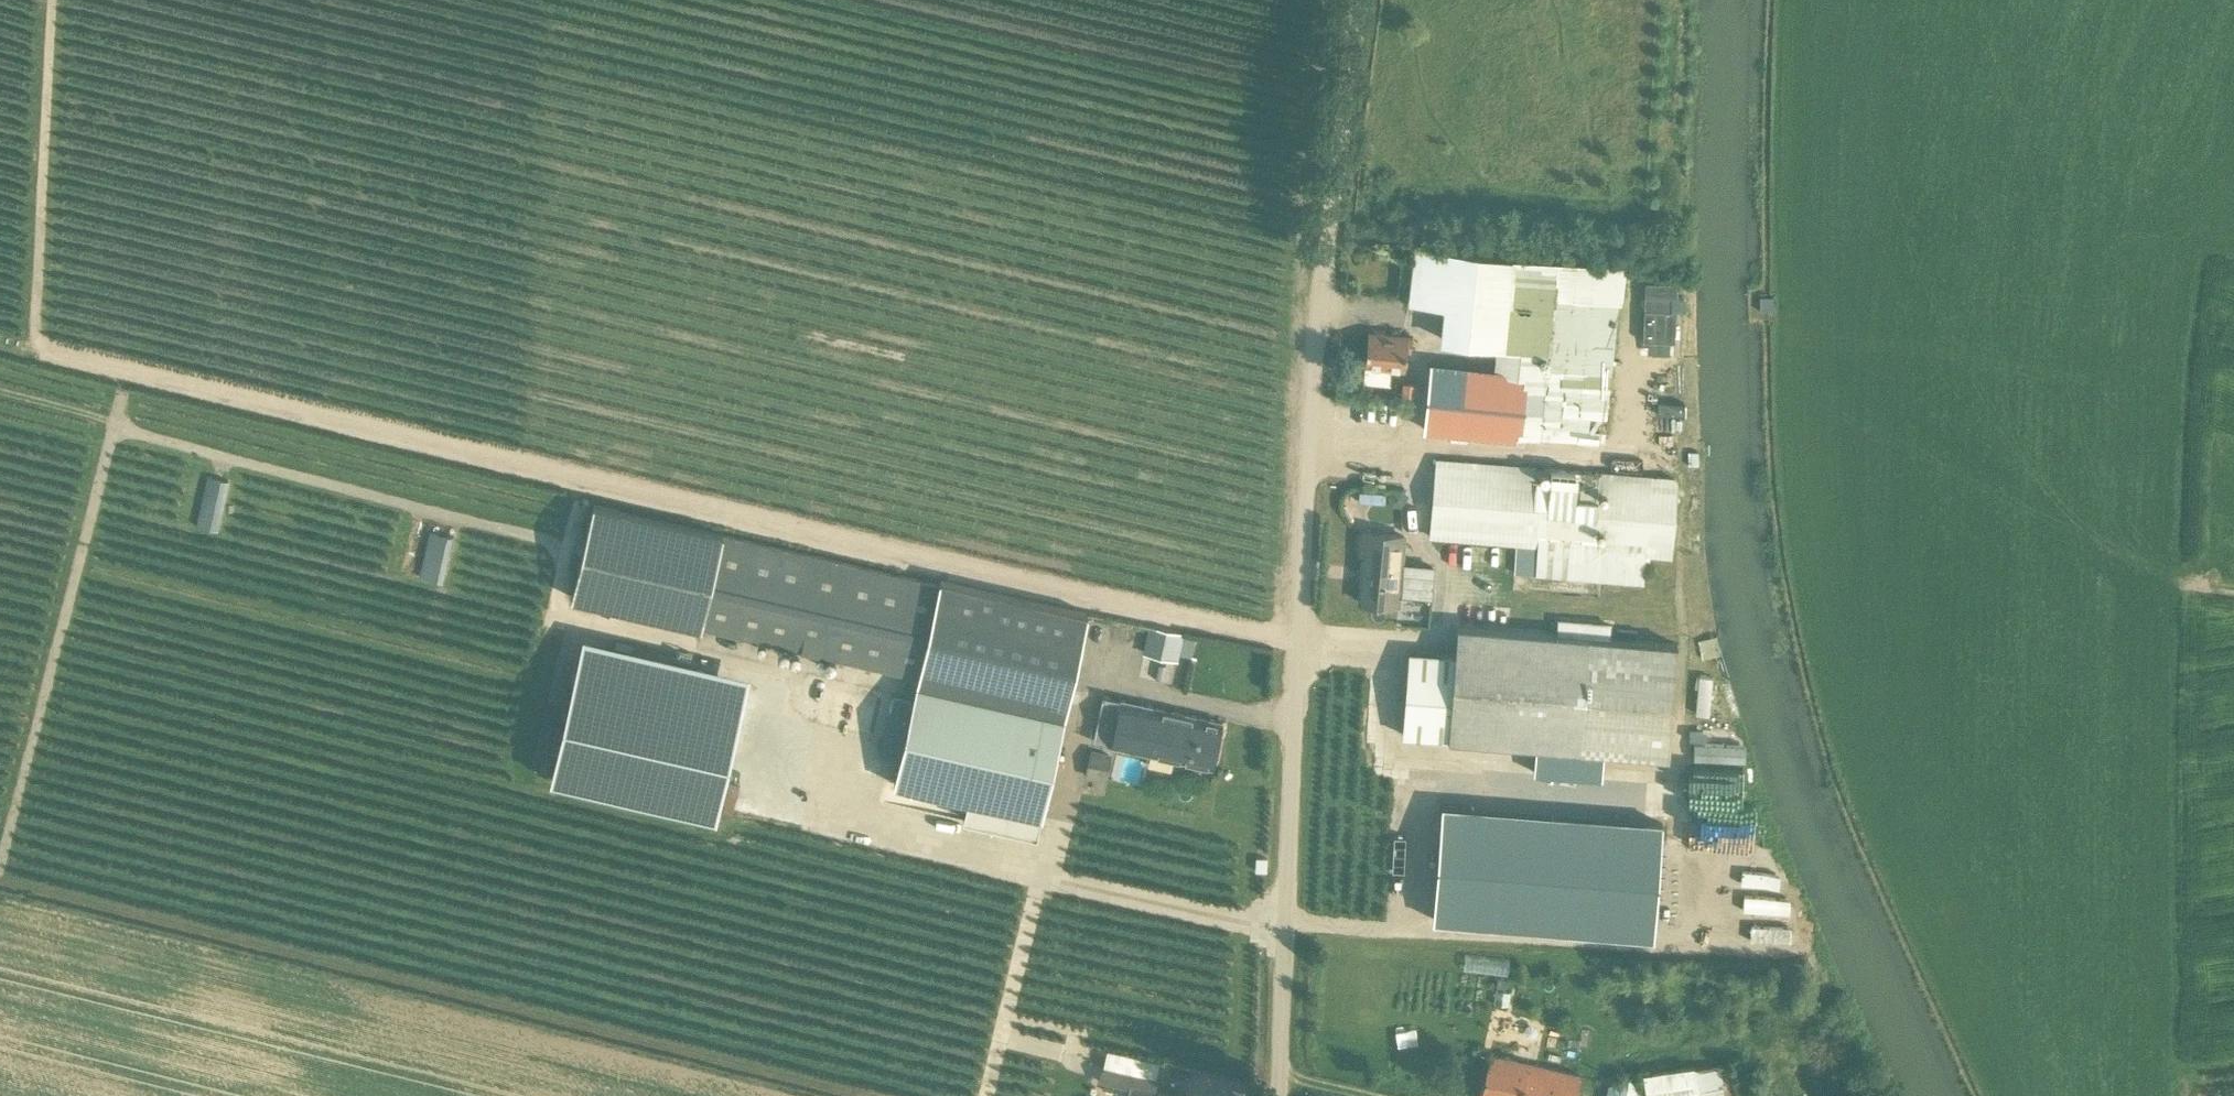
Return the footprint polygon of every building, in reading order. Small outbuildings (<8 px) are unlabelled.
[(1425,428),(1517,437),(1518,426),(1541,428),(1540,438),(1579,441),(1579,434),(1585,435),(1586,416),(1580,415),(1584,372),(1608,368),(1619,265),(1415,246),(1409,300),(1443,304),(1441,323),(1446,324),(1445,342),(1493,347),(1491,371),(1431,364),(1425,428)] [(1773,296),(1759,296),(1759,311),(1773,311),(1773,296)] [(1409,338),(1368,333),(1363,381),(1390,383),(1392,370),(1405,371),(1409,338)] [(1415,383),(1404,382),(1403,391),(1402,392),(1414,393),(1415,383)] [(1436,458),(1432,538),(1517,542),(1515,573),(1648,580),(1649,554),(1678,555),(1682,473),(1601,469),(1599,495),(1582,494),(1583,466),(1436,458)] [(196,525),(219,531),(230,481),(207,476),(196,525)] [(1388,498),(1391,506),(1400,506),(1404,499),(1400,492),(1392,491),(1388,498)] [(918,677),(917,682),(894,783),(1041,817),(1064,717),(1063,717),(1063,714),(1064,715),(1087,612),(1030,601),(939,581),(938,585),(593,505),(571,597),(918,677)] [(454,538),(430,531),(419,576),(444,583),(454,538)] [(1407,534),(1360,531),(1358,553),(1363,554),(1359,601),(1397,604),(1398,591),(1430,594),(1434,566),(1405,564),(1407,534)] [(1176,659),(1182,632),(1149,625),(1143,652),(1176,659)] [(1678,644),(1457,626),(1455,655),(1411,651),(1404,735),(1669,756),(1678,644)] [(578,663),(552,778),(715,816),(742,701),(578,663)] [(892,694),(879,752),(900,757),(913,698),(892,694)] [(1212,767),(1221,722),(1103,695),(1093,740),(1212,767)] [(1741,760),(1742,749),(1741,748),(1735,747),(1735,738),(1696,736),(1694,756),(1741,760)] [(1107,781),(1112,753),(1091,748),(1085,776),(1107,781)] [(1443,806),(1434,919),(1654,937),(1662,823),(1443,806)] [(1759,845),(1760,811),(1694,809),(1693,844),(1759,845)] [(1580,1075),(1489,1054),(1480,1095),(1575,1095),(1580,1075)] [(1732,1064),(1695,1067),(1694,1065),(1643,1073),(1647,1095),(1737,1095),(1732,1064)] [(1154,1091),(1157,1079),(1101,1066),(1097,1081),(1133,1089),(1131,1095),(1175,1095),(1154,1091)] [(1643,1095),(1643,1090),(1641,1086),(1637,1081),(1631,1076),(1623,1074),(1615,1076),(1611,1078),(1608,1080),(1605,1083),(1603,1087),(1601,1094),(1601,1095),(1643,1095)]
